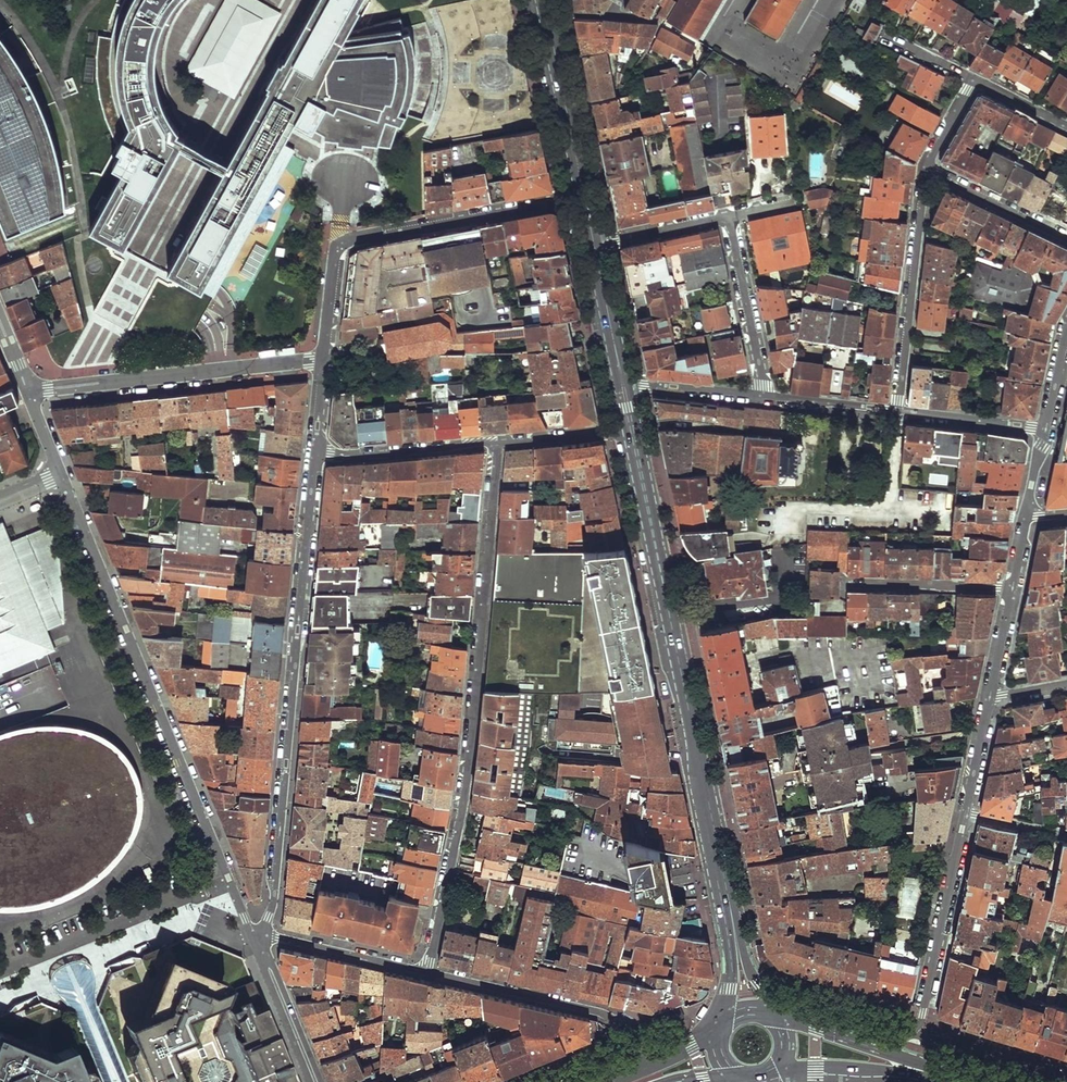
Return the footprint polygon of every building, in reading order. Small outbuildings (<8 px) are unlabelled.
[(112,240),(125,248),(181,146),(224,170),(168,271),(181,278),(214,296),(218,290),(220,285),(295,149),(283,143),(296,120),(313,129),(315,126),(324,131),(324,136),(338,138),(337,141),(364,144),(364,141),(391,144),(402,112),(406,113),(416,72),(408,26),(404,27),(401,17),(348,31),(361,8),(359,7),(363,0),(317,0),(285,58),(284,58),(283,60),(281,61),(280,61),(267,83),(269,84),(268,86),(267,88),(268,89),(228,162),(185,138),(178,133),(183,124),(180,120),(176,112),(170,103),(166,91),(164,79),(163,64),(164,48),(168,33),(174,18),(181,8),(187,0),(124,0),(124,1),(116,19),(112,37),(99,35),(97,54),(97,75),(100,94),(104,112),(110,126),(116,137),(121,141),(118,147),(121,149),(113,164),(123,171),(91,228),(112,240)] [(185,69),(234,96),(282,12),(259,0),(224,0),(185,69)] [(574,11),(604,12),(610,0),(572,0),(574,11)] [(625,8),(646,16),(649,16),(656,4),(657,2),(664,5),(670,9),(675,1),(672,0),(629,0),(625,8)] [(667,20),(697,38),(720,0),(679,0),(667,20)] [(801,0),(757,0),(745,18),(778,38),(801,0)] [(907,12),(913,0),(886,0),(907,12)] [(907,12),(923,22),(936,0),(913,0),(907,12)] [(923,22),(939,31),(956,3),(951,0),(936,0),(923,22)] [(1004,0),(990,0),(984,10),(991,15),(997,15),(999,15),(1003,22),(1011,27),(1015,29),(1022,18),(1026,20),(1029,14),(1004,0)] [(956,3),(939,31),(957,42),(973,14),(959,5),(961,2),(957,1),(956,3)] [(664,5),(658,18),(664,19),(670,9),(664,5)] [(973,14),(957,42),(976,53),(984,40),(999,15),(997,15),(991,15),(989,19),(985,18),(984,20),(973,14)] [(1022,18),(1015,29),(1016,30),(1022,34),(1028,23),(1029,22),(1026,20),(1022,18)] [(577,27),(578,36),(603,36),(601,21),(584,19),(575,19),(577,27)] [(581,46),(582,55),(607,51),(605,41),(619,43),(620,22),(601,21),(603,36),(578,36),(581,46)] [(623,50),(623,55),(629,57),(632,48),(638,24),(620,22),(619,43),(619,50),(623,50)] [(867,32),(864,37),(876,42),(884,29),(884,28),(883,27),(883,25),(881,24),(880,26),(872,22),(867,32)] [(1003,22),(999,28),(1008,32),(1011,27),(1003,22)] [(1028,23),(1022,34),(1028,38),(1034,28),(1028,23)] [(638,24),(632,48),(646,49),(657,26),(638,24)] [(836,26),(826,45),(832,49),(843,30),(841,28),(836,26)] [(659,28),(650,48),(668,57),(669,56),(677,38),(678,37),(659,28)] [(1004,51),(989,76),(998,81),(1003,72),(1017,80),(1031,57),(1014,47),(1022,34),(1016,30),(1004,51)] [(9,232),(67,209),(63,186),(60,167),(58,153),(54,139),(49,123),(44,110),(39,97),(34,86),(27,73),(21,62),(10,46),(0,32),(0,210),(9,232)] [(677,38),(669,56),(686,64),(695,46),(677,38)] [(976,53),(969,65),(979,71),(989,76),(1004,51),(984,40),(976,53)] [(605,41),(607,51),(618,52),(619,50),(619,43),(605,41)] [(587,77),(591,99),(615,94),(612,76),(608,77),(609,81),(602,82),(601,79),(600,72),(603,71),(611,70),(609,63),(611,62),(611,58),(608,58),(607,51),(582,55),(587,77)] [(917,69),(908,88),(932,100),(944,75),(900,54),(897,60),(911,67),(917,69)] [(1031,57),(1017,80),(1038,92),(1051,69),(1031,57)] [(818,58),(812,69),(820,73),(824,76),(830,65),(818,58)] [(911,67),(902,86),(908,88),(917,69),(911,67)] [(646,78),(649,90),(667,87),(677,85),(675,74),(674,69),(674,68),(662,71),(662,75),(646,78)] [(705,79),(707,75),(700,69),(696,74),(690,82),(692,94),(697,123),(697,124),(712,122),(705,79)] [(1046,96),(1066,108),(1066,78),(1059,73),(1046,96)] [(667,87),(671,111),(685,108),(684,96),(692,94),(690,82),(677,85),(667,87)] [(740,85),(725,87),(728,116),(743,115),(740,85)] [(594,114),(597,127),(641,118),(639,111),(634,112),(631,112),(628,109),(622,110),(618,111),(617,105),(621,104),(626,104),(629,99),(637,97),(636,93),(592,102),(594,114)] [(956,131),(940,159),(940,163),(948,166),(968,176),(978,181),(989,160),(963,148),(966,142),(971,145),(981,128),(976,126),(980,119),(999,129),(1004,131),(1015,110),(1009,107),(1003,104),(990,97),(983,94),(981,94),(977,95),(971,105),(956,131)] [(897,95),(889,110),(931,133),(935,126),(939,118),(897,95)] [(1015,110),(1004,131),(1003,132),(1019,140),(1016,148),(1022,151),(1028,138),(1036,122),(1026,116),(1015,110)] [(597,127),(600,143),(632,137),(630,128),(641,126),(641,130),(638,131),(638,135),(641,135),(664,130),(661,113),(641,118),(597,127)] [(749,118),(753,154),(781,152),(784,152),(782,116),(749,118)] [(898,120),(885,143),(882,147),(887,150),(904,123),(898,120)] [(1036,122),(1028,138),(1047,148),(1049,146),(1055,132),(1046,127),(1036,122)] [(669,129),(677,169),(704,163),(703,157),(697,124),(697,123),(669,129)] [(904,123),(887,150),(914,162),(921,149),(929,136),(904,123)] [(843,128),(838,146),(848,150),(853,134),(843,128)] [(481,142),(483,151),(510,146),(513,160),(544,155),(539,131),(481,142)] [(1049,146),(1064,154),(1064,156),(1066,157),(1066,154),(1066,138),(1055,132),(1049,146)] [(600,143),(609,184),(641,177),(646,176),(644,162),(646,162),(641,135),(638,135),(632,137),(600,143)] [(872,138),(870,142),(882,147),(885,143),(872,138)] [(476,143),(482,168),(486,168),(483,151),(481,142),(476,143)] [(427,152),(427,168),(452,164),(452,160),(452,147),(427,152)] [(746,149),(703,157),(704,163),(710,194),(711,193),(717,192),(720,189),(739,185),(744,187),(750,186),(746,149)] [(887,150),(884,177),(912,180),(913,166),(914,162),(887,150)] [(989,160),(978,181),(992,188),(1001,192),(1017,161),(994,150),(989,160)] [(513,160),(516,177),(548,172),(544,155),(513,160)] [(503,167),(506,178),(516,177),(513,160),(506,161),(506,167),(503,167)] [(644,162),(646,176),(653,175),(650,161),(646,162),(644,162)] [(1017,161),(1001,192),(1012,197),(1020,202),(1034,174),(1035,173),(1021,166),(1022,164),(1017,161)] [(677,169),(682,199),(685,199),(710,194),(704,163),(677,169)] [(1034,174),(1020,202),(1028,205),(1038,210),(1057,173),(1050,169),(1045,180),(1034,174)] [(427,178),(427,214),(454,209),(454,207),(453,179),(453,172),(447,172),(448,182),(433,184),(433,177),(427,178)] [(506,178),(488,181),(492,200),(493,203),(552,192),(550,184),(548,172),(516,177),(506,178)] [(487,173),(453,179),(454,207),(492,200),(488,181),(487,173)] [(871,176),(870,189),(877,190),(876,197),(899,199),(909,199),(910,195),(912,180),(884,177),(871,176)] [(609,184),(615,214),(647,207),(641,177),(609,184)] [(717,192),(717,195),(745,190),(744,187),(739,185),(720,189),(717,192)] [(943,188),(928,220),(928,222),(949,230),(965,198),(955,194),(943,188)] [(809,192),(812,209),(817,208),(828,206),(833,192),(834,190),(826,189),(809,192)] [(685,199),(687,213),(714,207),(711,193),(710,194),(685,199)] [(870,196),(868,218),(896,220),(899,199),(876,197),(870,196)] [(965,198),(949,230),(948,232),(953,234),(955,230),(973,238),(974,237),(987,209),(978,205),(965,198)] [(616,222),(618,228),(687,213),(685,199),(682,199),(677,201),(664,204),(661,204),(658,205),(655,205),(647,207),(615,214),(616,222)] [(817,208),(818,216),(825,215),(828,206),(817,208)] [(805,210),(807,217),(818,216),(817,208),(812,209),(805,210)] [(987,209),(974,237),(993,246),(992,248),(995,249),(997,246),(1009,220),(999,215),(987,209)] [(750,222),(760,272),(778,269),(810,262),(799,211),(750,222)] [(536,216),(519,219),(524,246),(525,247),(534,245),(536,256),(562,251),(559,235),(556,218),(553,214),(550,213),(536,216)] [(866,218),(864,238),(904,242),(905,239),(907,221),(896,220),(868,218),(866,218)] [(504,222),(509,249),(524,246),(519,219),(504,222)] [(831,221),(823,220),(821,234),(832,235),(833,221),(831,221)] [(1009,220),(997,246),(1009,251),(1007,254),(1005,254),(1001,263),(1007,265),(1010,259),(1026,227),(1018,224),(1009,220)] [(482,240),(486,257),(509,252),(509,249),(504,222),(480,226),(482,240)] [(454,232),(451,232),(447,233),(443,234),(439,237),(436,239),(433,241),(427,236),(420,238),(422,247),(436,244),(440,240),(443,239),(446,237),(449,236),(451,236),(455,236),(457,236),(461,236),(466,238),(468,239),(469,243),(482,240),(480,226),(473,228),(469,235),(465,233),(461,233),(458,232),(454,232)] [(1010,259),(1028,266),(1035,285),(1028,312),(1053,318),(1066,293),(1066,247),(1026,227),(1010,259)] [(699,233),(702,247),(720,243),(721,243),(718,229),(699,233)] [(953,234),(971,242),(973,238),(955,230),(953,234)] [(924,232),(923,240),(941,245),(944,240),(924,232)] [(948,232),(945,239),(950,241),(953,234),(948,232)] [(661,241),(662,245),(660,246),(661,255),(702,247),(699,233),(664,240),(661,241)] [(468,239),(466,238),(461,236),(457,236),(455,236),(451,236),(449,236),(446,237),(443,239),(440,240),(436,244),(422,247),(429,291),(442,288),(445,289),(447,290),(450,291),(452,291),(454,292),(460,292),(462,291),(465,291),(469,289),(472,288),(475,286),(477,285),(480,282),(490,280),(490,279),(486,257),(482,240),(469,243),(468,239)] [(62,238),(43,247),(52,266),(67,258),(62,238)] [(350,257),(344,317),(430,302),(431,302),(429,291),(422,247),(420,238),(360,249),(350,257)] [(862,238),(860,260),(902,264),(902,262),(904,242),(864,238),(862,238)] [(944,240),(941,245),(953,249),(956,244),(950,241),(945,239),(944,240)] [(923,243),(921,258),(951,266),(951,264),(953,249),(941,245),(923,240),(923,243)] [(623,249),(625,263),(661,255),(660,246),(662,245),(661,241),(658,242),(657,241),(623,249)] [(628,274),(632,294),(646,291),(684,282),(686,290),(728,281),(720,243),(702,247),(661,255),(625,263),(628,274)] [(562,251),(536,256),(534,257),(527,258),(511,261),(514,275),(516,290),(536,287),(569,282),(562,251)] [(960,286),(958,293),(1001,305),(1005,306),(1028,312),(1035,285),(1028,266),(1010,259),(1007,265),(1001,263),(990,260),(987,259),(971,254),(966,269),(960,286)] [(0,266),(0,285),(1,288),(33,274),(25,255),(11,261),(0,266)] [(52,266),(49,266),(52,271),(56,269),(60,279),(71,274),(67,258),(52,266)] [(921,261),(919,276),(948,283),(951,266),(921,258),(921,261)] [(861,265),(859,282),(899,290),(901,271),(902,264),(860,260),(857,260),(856,264),(861,265)] [(754,274),(756,285),(782,288),(778,269),(760,272),(754,274)] [(820,278),(817,289),(808,287),(809,286),(808,286),(806,290),(835,297),(839,298),(847,300),(850,280),(815,272),(813,272),(812,275),(820,278)] [(33,274),(1,288),(7,301),(8,304),(29,294),(39,289),(33,274)] [(60,279),(53,283),(61,306),(62,306),(76,299),(71,274),(60,279)] [(490,280),(492,294),(502,292),(516,290),(514,275),(490,279),(490,280)] [(812,275),(809,282),(808,286),(809,286),(808,287),(817,289),(820,278),(812,275)] [(918,296),(917,298),(944,303),(947,286),(950,286),(950,284),(948,283),(919,276),(918,296)] [(804,280),(800,286),(793,285),(793,289),(806,290),(808,286),(809,282),(806,281),(804,280)] [(536,287),(539,301),(572,296),(569,282),(536,287)] [(646,291),(648,303),(654,302),(657,316),(667,314),(678,311),(676,296),(687,294),(686,290),(684,282),(646,291)] [(756,285),(763,318),(786,312),(784,299),(782,288),(756,285)] [(782,288),(784,299),(787,299),(792,298),(791,289),(782,288)] [(517,305),(525,305),(525,293),(517,293),(517,305)] [(29,294),(8,304),(13,318),(17,325),(38,316),(29,294)] [(539,301),(544,322),(565,320),(577,318),(572,296),(539,301)] [(917,298),(915,325),(943,328),(946,303),(944,303),(917,298)] [(62,306),(71,328),(82,323),(76,299),(62,306)] [(874,306),(897,310),(897,303),(876,299),(874,306)] [(702,306),(706,329),(730,324),(727,312),(730,311),(728,300),(702,306)] [(344,317),(342,330),(379,323),(419,316),(432,314),(430,302),(344,317)] [(648,303),(651,317),(657,316),(654,302),(648,303)] [(803,308),(798,338),(828,342),(833,311),(834,306),(832,306),(831,311),(807,307),(807,304),(804,304),(803,308)] [(1001,305),(998,326),(1005,328),(1009,310),(1004,309),(1005,306),(1001,305)] [(873,306),(868,328),(862,327),(861,331),(867,332),(894,335),(895,322),(897,310),(874,306),(873,306)] [(1009,310),(1005,328),(1010,330),(1049,340),(1053,318),(1028,312),(1005,306),(1004,309),(1009,310)] [(786,318),(772,322),(777,345),(791,342),(791,346),(797,345),(798,338),(803,308),(792,311),(793,317),(786,318)] [(959,308),(958,318),(969,321),(971,310),(959,308)] [(833,311),(828,342),(859,347),(859,346),(859,345),(861,331),(862,327),(864,312),(861,311),(860,314),(833,311)] [(388,344),(390,358),(420,353),(430,352),(430,354),(465,353),(465,332),(455,333),(453,319),(444,312),(432,314),(419,316),(420,325),(386,331),(388,344)] [(38,316),(17,325),(24,343),(26,348),(44,340),(53,336),(43,314),(38,316)] [(637,320),(642,347),(672,341),(667,314),(657,316),(651,317),(637,320)] [(513,319),(515,326),(523,325),(524,325),(524,318),(513,319)] [(525,334),(527,350),(570,345),(565,320),(544,322),(524,325),(523,325),(525,334)] [(342,330),(341,342),(380,335),(379,323),(342,330)] [(465,332),(465,353),(472,353),(495,352),(495,339),(525,334),(523,325),(515,326),(465,332)] [(711,341),(719,375),(737,372),(736,367),(746,365),(744,358),(738,327),(716,332),(717,339),(711,341)] [(1017,342),(1013,360),(1011,359),(1008,375),(1041,379),(1049,340),(1010,330),(1008,340),(1017,342)] [(867,332),(865,346),(859,345),(859,346),(859,347),(858,350),(861,350),(862,346),(865,347),(864,351),(885,354),(892,354),(892,350),(894,335),(867,332)] [(941,332),(939,340),(955,342),(955,334),(941,332)] [(645,359),(647,371),(650,374),(652,376),(682,379),(713,382),(703,334),(695,336),(689,338),(693,355),(676,358),(672,341),(642,347),(645,359)] [(529,355),(537,390),(591,385),(589,377),(578,379),(572,354),(584,352),(582,344),(570,345),(527,350),(519,351),(520,356),(529,355)] [(770,351),(774,371),(786,369),(786,366),(794,364),(795,357),(797,345),(791,346),(770,351)] [(869,371),(868,385),(872,385),(870,399),(887,401),(891,357),(885,356),(885,354),(864,351),(861,350),(858,350),(856,362),(874,364),(873,372),(869,371)] [(422,369),(431,368),(430,354),(430,352),(420,353),(422,369)] [(430,354),(431,368),(434,368),(442,365),(465,365),(465,364),(465,353),(430,354)] [(911,356),(910,365),(927,367),(928,358),(911,356)] [(794,364),(790,390),(810,392),(811,383),(821,384),(824,368),(814,366),(814,362),(799,360),(800,358),(795,357),(794,364)] [(849,361),(847,370),(854,371),(856,362),(849,361)] [(909,383),(907,404),(917,405),(926,405),(930,367),(927,367),(910,365),(909,383)] [(930,367),(926,405),(930,406),(946,407),(949,382),(950,369),(930,367)] [(821,384),(820,393),(829,394),(833,369),(824,368),(821,384)] [(965,371),(950,369),(949,382),(964,384),(965,371)] [(0,373),(0,392),(13,386),(12,384),(6,370),(0,373)] [(847,370),(842,396),(850,397),(854,371),(847,370)] [(1007,380),(1001,412),(1034,415),(1037,397),(1041,379),(1008,375),(997,374),(996,378),(1007,380)] [(417,385),(432,384),(432,377),(417,378),(417,385)] [(275,395),(275,405),(305,408),(307,381),(267,386),(268,395),(275,395)] [(434,404),(434,408),(440,408),(439,391),(457,390),(457,393),(457,398),(465,397),(465,382),(459,382),(439,384),(432,384),(434,401),(434,404)] [(949,382),(946,407),(962,408),(964,384),(949,382)] [(821,384),(811,383),(810,392),(815,393),(820,393),(821,384)] [(554,416),(555,426),(579,424),(599,422),(595,404),(591,385),(537,390),(538,398),(538,406),(557,405),(558,408),(563,407),(564,416),(554,416)] [(0,392),(0,410),(7,407),(19,402),(15,391),(13,386),(0,392)] [(225,390),(227,406),(252,403),(257,403),(263,403),(263,396),(268,395),(267,386),(249,388),(225,390)] [(401,414),(404,440),(420,439),(418,413),(409,413),(408,407),(405,407),(403,387),(399,387),(401,414)] [(190,426),(219,423),(221,435),(216,436),(220,478),(234,479),(232,455),(231,449),(229,422),(227,406),(225,390),(210,392),(187,395),(190,425),(190,426)] [(357,405),(364,405),(363,390),(353,391),(354,402),(357,405)] [(331,434),(342,446),(360,444),(357,405),(354,402),(353,391),(335,392),(332,408),(331,434)] [(435,415),(436,437),(460,435),(457,398),(457,393),(450,394),(451,414),(441,415),(435,415)] [(494,405),(494,407),(508,406),(507,401),(507,393),(497,394),(498,404),(494,405)] [(158,398),(161,428),(190,425),(187,395),(174,396),(158,398)] [(480,409),(482,433),(510,430),(508,406),(494,407),(488,408),(486,395),(479,395),(480,409)] [(457,398),(460,435),(482,433),(480,409),(466,409),(466,397),(465,397),(457,398)] [(656,412),(657,419),(674,418),(741,425),(741,423),(743,407),(653,397),(656,412)] [(135,425),(137,439),(141,438),(141,435),(144,434),(144,429),(161,428),(158,398),(146,399),(133,401),(135,425)] [(538,398),(507,401),(508,406),(510,430),(548,427),(543,417),(538,406),(538,398)] [(116,403),(119,427),(126,426),(135,425),(133,401),(126,402),(116,403)] [(418,402),(418,410),(422,409),(422,405),(434,404),(434,401),(418,402)] [(384,403),(387,442),(404,440),(401,414),(393,415),(393,406),(389,406),(388,402),(384,402),(384,403)] [(92,453),(93,456),(99,456),(97,435),(120,432),(119,427),(116,403),(104,404),(88,406),(91,440),(92,453)] [(229,424),(253,427),(252,403),(227,406),(229,422),(229,424)] [(275,413),(274,430),(303,433),(305,408),(275,405),(268,404),(263,403),(263,406),(268,407),(268,413),(275,413)] [(357,405),(360,444),(387,442),(384,403),(370,404),(370,408),(373,408),(374,419),(365,420),(364,405),(357,405)] [(60,430),(65,442),(91,440),(88,406),(72,407),(52,410),(60,430)] [(0,410),(0,458),(3,458),(8,469),(29,460),(16,428),(14,423),(7,407),(0,410)] [(743,407),(741,423),(790,428),(790,423),(779,422),(780,411),(743,407)] [(418,413),(420,439),(436,437),(435,415),(434,411),(418,413)] [(543,417),(548,427),(555,426),(554,416),(543,417)] [(1062,460),(1066,436),(1066,418),(1064,433),(1062,432),(1059,445),(1061,445),(1058,461),(1062,460)] [(905,433),(903,460),(922,462),(923,454),(930,455),(931,451),(933,451),(936,428),(927,427),(905,425),(905,433)] [(267,432),(265,453),(300,458),(303,433),(274,430),(260,428),(260,431),(267,432)] [(936,428),(933,451),(939,452),(938,464),(959,466),(960,457),(964,432),(948,430),(936,428)] [(659,430),(668,474),(702,474),(712,473),(740,473),(745,435),(677,431),(675,429),(672,430),(659,430)] [(964,432),(960,457),(984,458),(987,434),(975,433),(964,432)] [(984,458),(1024,461),(1026,453),(1028,439),(987,434),(984,458)] [(775,483),(780,438),(745,435),(740,473),(746,473),(745,483),(775,483)] [(794,484),(796,447),(797,447),(800,446),(802,443),(801,440),(798,438),(794,439),(793,442),(784,441),(785,438),(780,438),(775,483),(774,485),(794,484)] [(139,455),(140,463),(155,464),(165,465),(162,441),(137,444),(139,455)] [(561,447),(562,467),(573,465),(584,463),(606,458),(604,450),(602,441),(591,443),(561,447)] [(561,447),(534,449),(534,491),(533,516),(541,517),(565,517),(565,512),(565,510),(565,504),(537,504),(539,499),(540,481),(537,481),(538,475),(556,476),(563,476),(562,467),(561,447)] [(232,455),(234,479),(242,480),(242,463),(239,463),(238,454),(247,454),(247,451),(231,449),(232,455)] [(506,450),(504,480),(531,479),(530,491),(534,491),(534,449),(506,450)] [(484,452),(454,455),(451,485),(464,486),(481,487),(484,452)] [(69,454),(74,465),(94,467),(93,456),(92,453),(69,454)] [(260,453),(258,469),(265,470),(264,482),(298,485),(300,458),(265,453),(260,453)] [(131,459),(132,470),(140,471),(140,463),(139,455),(135,455),(136,458),(131,459)] [(454,455),(419,458),(417,491),(451,488),(451,485),(454,455)] [(984,458),(960,457),(959,466),(956,490),(984,491),(1018,493),(1021,476),(1024,461),(984,458)] [(388,510),(388,523),(400,523),(415,523),(416,511),(396,511),(397,491),(416,492),(417,491),(419,458),(392,461),(389,497),(389,500),(389,506),(388,510)] [(563,476),(563,482),(609,472),(606,458),(584,463),(585,470),(574,473),(573,465),(562,467),(563,476)] [(1045,506),(1064,505),(1066,505),(1066,459),(1062,460),(1058,461),(1054,461),(1049,485),(1045,506)] [(363,463),(361,494),(389,497),(392,461),(363,463)] [(345,465),(343,497),(361,497),(361,494),(363,463),(345,465)] [(80,478),(112,481),(113,478),(119,479),(121,478),(122,475),(139,476),(138,490),(151,491),(151,472),(140,471),(132,470),(124,469),(94,467),(74,465),(80,478)] [(324,498),(322,524),(341,524),(342,513),(343,500),(343,497),(345,465),(328,467),(324,498)] [(257,482),(264,482),(265,470),(258,469),(257,482)] [(151,491),(151,495),(181,497),(183,475),(165,473),(161,473),(151,472),(151,491)] [(564,487),(564,494),(572,493),(572,485),(580,484),(581,491),(611,485),(609,472),(563,482),(564,487)] [(712,473),(702,474),(703,494),(703,499),(713,498),(712,473)] [(702,474),(668,474),(670,485),(677,484),(678,491),(672,491),(673,495),(689,494),(703,494),(702,474)] [(180,520),(203,522),(204,507),(207,507),(209,477),(183,475),(181,497),(180,520)] [(204,507),(203,522),(243,526),(259,527),(294,530),(298,485),(264,482),(257,482),(256,481),(254,500),(276,503),(275,512),(263,511),(262,523),(256,523),(256,517),(253,511),(207,507),(204,507)] [(583,516),(617,513),(611,485),(581,491),(577,492),(580,511),(565,512),(565,517),(579,516),(583,516)] [(449,511),(448,522),(478,522),(481,487),(464,486),(462,505),(458,505),(457,511),(449,510),(449,511)] [(503,490),(501,516),(527,516),(528,491),(503,490)] [(984,491),(983,505),(1015,506),(1016,499),(1018,493),(984,491)] [(112,492),(110,514),(116,514),(141,516),(143,495),(112,492)] [(361,503),(360,524),(388,523),(388,510),(370,510),(370,503),(364,503),(364,497),(361,497),(361,500),(361,503)] [(416,511),(415,523),(448,522),(449,511),(443,512),(443,499),(431,498),(431,508),(434,508),(434,511),(416,511)] [(673,500),(680,531),(715,529),(738,528),(738,508),(729,508),(729,521),(705,521),(703,507),(713,507),(713,498),(703,499),(703,501),(687,501),(687,499),(673,500)] [(342,513),(341,524),(360,524),(361,503),(358,503),(358,507),(353,507),(353,513),(342,513)] [(955,504),(953,519),(965,520),(965,508),(974,508),(974,511),(977,511),(977,520),(1012,521),(1013,514),(1015,506),(983,505),(955,504)] [(110,514),(94,512),(101,530),(106,542),(128,544),(116,514),(110,514)] [(567,542),(567,549),(584,549),(625,548),(617,513),(583,516),(589,541),(567,542)] [(501,516),(497,551),(533,550),(533,546),(530,546),(532,516),(527,516),(501,516)] [(565,517),(566,536),(580,535),(579,516),(565,517)] [(552,528),(552,550),(567,549),(567,542),(566,536),(565,517),(541,517),(541,528),(552,528)] [(953,519),(952,537),(961,537),(962,537),(962,530),(979,531),(980,526),(986,526),(986,531),(986,538),(1008,539),(1010,529),(1012,521),(977,520),(965,520),(953,519)] [(178,534),(177,549),(218,553),(220,536),(241,539),(243,526),(203,522),(180,520),(178,534)] [(46,655),(57,650),(48,629),(65,622),(57,521),(28,533),(10,541),(2,521),(0,522),(0,674),(46,655)] [(400,523),(399,537),(440,536),(440,530),(446,530),(445,549),(441,549),(441,552),(475,551),(478,522),(448,522),(415,523),(400,523)] [(322,524),(320,549),(358,549),(364,549),(369,549),(380,548),(383,548),(398,548),(399,537),(400,523),(388,523),(360,524),(341,524),(322,524)] [(243,526),(241,539),(258,540),(259,527),(243,526)] [(1038,548),(1034,567),(1058,565),(1063,565),(1063,550),(1065,526),(1053,527),(1042,528),(1042,529),(1038,548)] [(258,540),(256,557),(291,561),(294,530),(259,527),(258,540)] [(711,555),(712,559),(726,558),(725,552),(732,551),(732,548),(736,547),(733,532),(729,532),(729,528),(715,529),(680,531),(681,536),(685,536),(687,543),(691,549),(696,554),(699,556),(711,555)] [(808,530),(807,558),(837,558),(848,559),(848,544),(849,532),(808,530)] [(148,531),(146,546),(164,548),(177,549),(178,534),(148,531)] [(859,547),(858,575),(884,576),(885,544),(886,534),(882,534),(881,542),(860,541),(860,544),(859,547)] [(973,543),(973,555),(970,555),(970,558),(1004,558),(1006,548),(1008,539),(986,538),(983,538),(962,537),(961,537),(961,545),(968,546),(969,543),(970,543),(973,543)] [(901,547),(900,576),(916,577),(917,546),(917,541),(909,541),(909,548),(901,547)] [(114,559),(116,564),(148,568),(162,569),(164,548),(146,546),(128,544),(106,542),(114,559)] [(848,570),(848,575),(858,575),(859,547),(851,546),(851,544),(848,544),(848,559),(848,570)] [(885,544),(884,576),(900,576),(901,547),(887,547),(887,545),(885,544)] [(917,546),(916,577),(931,577),(933,551),(933,548),(919,548),(919,546),(917,546)] [(148,568),(147,579),(156,579),(169,581),(185,582),(192,583),(211,585),(232,587),(236,555),(218,553),(177,549),(164,548),(162,569),(148,568)] [(369,559),(369,565),(397,564),(398,553),(398,548),(383,548),(383,560),(369,559)] [(584,549),(606,690),(629,690),(653,686),(643,638),(635,598),(628,564),(625,548),(584,549)] [(735,556),(726,558),(712,559),(704,560),(709,597),(739,592),(740,596),(767,592),(761,548),(735,552),(735,556)] [(358,549),(320,549),(318,565),(357,565),(358,549)] [(606,690),(584,549),(567,549),(552,550),(533,550),(497,551),(485,689),(535,690),(554,691),(579,691),(583,691),(606,690)] [(441,552),(430,552),(431,555),(440,555),(440,562),(430,562),(430,570),(474,569),(475,551),(441,552)] [(933,551),(931,577),(960,578),(960,568),(961,558),(951,557),(951,551),(933,551)] [(397,564),(396,570),(403,570),(405,553),(398,553),(397,564)] [(249,556),(246,589),(288,593),(291,561),(256,557),(249,556)] [(837,558),(836,570),(848,570),(848,559),(837,558)] [(966,568),(965,578),(994,578),(995,567),(1002,567),(1004,558),(970,558),(961,558),(960,568),(966,568)] [(318,565),(316,591),(354,591),(357,591),(360,565),(357,565),(318,565)] [(1032,575),(1030,584),(1059,580),(1058,565),(1034,567),(1032,575)] [(438,573),(436,592),(472,592),(474,569),(430,570),(429,570),(428,573),(438,573)] [(810,569),(808,596),(813,596),(836,596),(836,570),(810,569)] [(396,570),(395,580),(403,580),(403,574),(407,574),(407,570),(403,570),(396,570)] [(428,573),(426,592),(436,592),(438,573),(428,573)] [(120,576),(126,589),(154,592),(156,579),(147,579),(120,576)] [(156,579),(155,590),(168,592),(169,581),(156,579)] [(1028,593),(1026,602),(1058,596),(1057,592),(1060,591),(1065,591),(1063,579),(1059,580),(1030,584),(1028,593)] [(129,596),(133,606),(176,610),(181,611),(182,611),(184,589),(185,582),(169,581),(168,592),(168,603),(153,602),(153,598),(129,596)] [(227,609),(226,615),(232,615),(258,618),(286,620),(288,593),(246,589),(232,587),(211,585),(210,597),(255,602),(254,612),(227,609)] [(316,591),(312,624),(351,623),(354,591),(316,591)] [(394,593),(393,611),(414,613),(453,616),(469,618),(472,592),(436,592),(426,592),(394,593)] [(847,592),(847,617),(847,621),(851,621),(851,617),(866,618),(866,592),(847,592)] [(866,592),(866,618),(866,621),(866,626),(872,627),(873,627),(874,617),(882,618),(882,627),(888,627),(888,622),(888,619),(888,592),(866,592)] [(888,592),(888,619),(906,620),(906,623),(906,629),(909,629),(909,593),(888,592)] [(909,593),(909,629),(914,629),(913,620),(919,620),(919,618),(919,614),(919,593),(909,593)] [(919,593),(919,614),(922,614),(929,614),(929,608),(939,608),(939,594),(919,593)] [(960,594),(959,611),(956,611),(956,615),(992,615),(994,605),(996,595),(960,594)] [(1023,615),(1020,630),(1027,629),(1059,623),(1066,622),(1066,616),(1059,617),(1055,601),(1059,600),(1058,596),(1026,602),(1023,615)] [(139,620),(145,634),(157,636),(159,621),(175,622),(176,610),(133,606),(139,620)] [(200,612),(197,640),(207,641),(213,642),(216,614),(200,612)] [(419,617),(418,640),(427,641),(451,645),(453,616),(414,613),(414,617),(419,617)] [(216,614),(213,642),(229,643),(232,615),(226,615),(216,614)] [(956,626),(955,632),(953,632),(953,636),(987,636),(990,625),(992,615),(956,615),(956,626)] [(763,617),(765,632),(766,633),(777,633),(773,616),(763,617)] [(773,616),(777,633),(778,634),(805,634),(805,617),(805,616),(774,616),(773,616)] [(805,617),(805,634),(847,635),(847,621),(847,617),(812,616),(805,617)] [(743,621),(745,636),(765,632),(763,617),(743,621)] [(249,640),(249,645),(283,649),(286,620),(258,618),(256,638),(249,640)] [(698,621),(700,630),(719,626),(718,619),(715,619),(714,618),(698,621)] [(709,672),(717,715),(753,705),(749,687),(752,687),(752,685),(754,685),(753,683),(752,684),(751,682),(748,683),(747,678),(742,653),(741,648),(743,647),(744,647),(744,645),(745,645),(745,640),(739,640),(739,637),(745,636),(743,621),(719,626),(700,630),(709,672)] [(351,623),(312,624),(308,674),(306,690),(332,689),(351,689),(351,672),(353,672),(352,657),(354,657),(354,651),(354,640),(355,640),(355,630),(355,623),(351,623)] [(1027,629),(1030,654),(1057,650),(1063,649),(1059,623),(1027,629)] [(155,659),(156,662),(180,665),(183,639),(157,636),(145,634),(155,659)] [(952,636),(951,652),(949,652),(949,656),(984,653),(985,645),(987,636),(953,636),(952,636)] [(207,641),(204,667),(211,668),(213,642),(207,641)] [(433,658),(432,667),(464,673),(467,648),(451,645),(427,641),(427,645),(432,646),(431,650),(440,652),(439,659),(433,658)] [(213,642),(211,668),(223,669),(227,669),(229,643),(213,642)] [(255,652),(253,672),(280,675),(283,649),(249,645),(248,651),(255,652)] [(1025,656),(1029,681),(1061,676),(1057,650),(1030,654),(1025,656)] [(903,665),(906,696),(894,697),(895,706),(919,703),(922,703),(918,668),(951,663),(953,676),(945,676),(942,679),(943,687),(931,688),(933,701),(948,699),(975,695),(979,675),(984,653),(949,656),(949,652),(890,658),(891,666),(903,665)] [(759,671),(767,702),(800,694),(790,654),(779,656),(781,666),(759,671)] [(163,678),(169,692),(207,696),(206,687),(196,687),(195,679),(222,681),(223,669),(211,668),(204,667),(180,665),(156,662),(163,678)] [(432,667),(428,688),(463,694),(464,673),(432,667)] [(229,725),(276,728),(277,715),(279,691),(280,675),(253,672),(227,669),(223,669),(222,681),(244,683),(245,676),(250,677),(248,696),(245,695),(245,701),(247,701),(245,721),(236,720),(238,698),(239,699),(240,687),(222,685),(221,693),(220,697),(228,698),(227,706),(227,716),(226,724),(229,725)] [(720,728),(723,743),(759,734),(754,711),(760,710),(762,709),(763,712),(790,705),(794,706),(798,725),(843,714),(838,685),(824,688),(800,694),(767,702),(753,705),(717,715),(720,728)] [(422,695),(420,709),(425,709),(428,688),(413,686),(412,694),(422,695)] [(633,715),(658,710),(657,707),(654,690),(653,686),(629,690),(633,715)] [(379,688),(377,719),(383,719),(385,703),(386,688),(379,688)] [(428,688),(425,709),(429,710),(461,715),(463,694),(428,688)] [(306,690),(303,719),(350,719),(357,719),(357,708),(338,708),(338,710),(330,710),(332,689),(306,690)] [(514,721),(532,724),(535,690),(485,689),(483,714),(514,721)] [(628,754),(627,767),(630,767),(645,769),(639,745),(641,744),(633,715),(629,690),(606,690),(602,720),(575,717),(577,705),(579,691),(554,691),(550,713),(555,713),(554,717),(550,717),(547,737),(626,744),(628,754)] [(174,706),(180,720),(211,723),(212,720),(208,720),(210,700),(215,701),(214,705),(227,706),(228,698),(220,697),(211,696),(207,696),(169,692),(174,706)] [(1056,718),(1062,716),(1066,716),(1066,697),(1065,698),(1066,709),(1055,711),(1056,718)] [(919,703),(924,732),(951,727),(948,699),(933,701),(922,703),(919,703)] [(1013,707),(1017,724),(1030,722),(1056,718),(1055,711),(1042,713),(1040,702),(1013,707)] [(862,711),(867,745),(888,742),(882,709),(862,711)] [(429,710),(426,729),(459,734),(461,715),(429,710)] [(641,744),(665,741),(661,726),(658,710),(633,715),(641,744)] [(754,711),(759,734),(765,733),(760,710),(754,711)] [(862,711),(843,714),(798,725),(796,725),(805,771),(811,770),(814,784),(816,796),(819,807),(820,814),(829,813),(842,811),(878,806),(872,776),(869,755),(867,745),(862,711)] [(483,714),(480,739),(512,745),(514,721),(483,714)] [(218,715),(217,723),(221,724),(226,724),(227,716),(218,715)] [(303,719),(301,741),(331,741),(334,726),(349,726),(350,719),(303,719)] [(187,736),(192,748),(218,751),(221,724),(217,723),(211,723),(180,720),(187,736)] [(997,734),(994,745),(1024,739),(1023,731),(1031,729),(1030,722),(1017,724),(998,728),(997,734)] [(232,748),(232,752),(235,752),(240,753),(273,756),(276,728),(229,725),(228,734),(233,734),(242,735),(241,749),(232,748)] [(9,911),(26,910),(43,907),(59,903),(75,896),(91,887),(104,877),(116,864),(126,850),(133,839),(137,827),(141,801),(140,787),(137,775),(123,754),(108,741),(89,732),(80,730),(64,726),(47,726),(30,727),(13,731),(0,735),(0,909),(9,911)] [(409,739),(408,743),(426,746),(458,751),(459,734),(426,729),(420,728),(418,741),(409,739)] [(989,772),(1020,766),(1030,764),(1029,759),(1019,761),(1017,751),(1041,746),(1040,740),(1043,739),(1054,737),(1055,743),(1053,744),(1055,751),(1060,753),(1066,751),(1066,730),(1065,731),(1024,739),(994,745),(992,758),(989,772)] [(725,752),(728,764),(766,758),(778,756),(773,731),(765,733),(759,734),(723,743),(725,752)] [(224,748),(224,751),(232,752),(232,748),(233,734),(228,734),(227,748),(224,748)] [(381,740),(377,773),(397,776),(402,742),(382,739),(381,740)] [(480,739),(477,764),(513,770),(516,746),(512,745),(480,739)] [(373,740),(369,771),(377,773),(381,740),(373,740)] [(301,741),(300,760),(327,764),(331,741),(301,741)] [(645,769),(645,772),(671,772),(668,754),(665,741),(641,744),(639,745),(645,769)] [(418,776),(417,779),(453,785),(458,751),(426,746),(422,777),(418,776)] [(199,767),(204,778),(222,779),(233,780),(233,777),(236,777),(237,764),(234,764),(235,752),(232,752),(224,751),(218,751),(192,748),(199,767)] [(869,755),(872,776),(909,772),(905,750),(869,755)] [(240,781),(270,783),(273,756),(240,753),(239,780),(240,781)] [(934,760),(935,768),(960,764),(962,756),(934,760)] [(734,795),(740,826),(778,820),(766,758),(728,764),(734,795)] [(560,759),(556,787),(559,788),(562,771),(593,774),(594,770),(601,771),(599,796),(614,798),(615,784),(629,787),(629,776),(630,767),(627,767),(560,759)] [(300,760),(297,790),(350,798),(350,794),(344,793),(344,790),(341,789),(340,792),(333,791),(328,791),(331,765),(327,764),(300,760)] [(477,764),(474,789),(511,796),(513,770),(477,764)] [(915,771),(919,800),(954,795),(957,780),(960,764),(935,768),(915,771)] [(986,783),(984,794),(1034,785),(1032,781),(1023,783),(1020,766),(989,772),(986,783)] [(651,791),(682,791),(680,781),(678,772),(671,772),(645,772),(645,769),(630,767),(629,776),(652,780),(651,791)] [(363,770),(358,799),(371,801),(373,791),(377,773),(369,771),(363,770)] [(814,784),(811,770),(805,771),(803,772),(806,785),(814,784)] [(377,773),(373,791),(417,800),(450,807),(453,785),(417,779),(412,778),(409,794),(404,792),(407,778),(397,776),(377,773)] [(204,778),(208,788),(236,791),(243,792),(269,795),(270,789),(270,783),(240,781),(240,787),(222,785),(222,779),(204,778)] [(1040,783),(1041,797),(1041,803),(1041,808),(1052,808),(1052,804),(1060,804),(1060,801),(1066,801),(1066,778),(1058,779),(1058,782),(1053,783),(1053,781),(1040,783)] [(982,804),(980,811),(1012,818),(1016,796),(1037,792),(1037,797),(1041,797),(1040,783),(1034,785),(984,794),(982,804)] [(615,784),(614,798),(628,801),(629,790),(632,790),(633,788),(629,787),(615,784)] [(235,809),(236,791),(208,788),(215,805),(216,808),(235,809)] [(474,789),(472,808),(486,811),(533,821),(535,812),(526,811),(525,812),(513,810),(513,807),(516,807),(519,797),(511,796),(474,789)] [(371,801),(358,799),(350,798),(297,790),(290,854),(316,860),(358,869),(364,838),(365,833),(369,812),(371,801)] [(574,791),(572,800),(598,806),(595,819),(613,824),(613,827),(603,824),(601,830),(612,838),(626,842),(632,844),(632,840),(637,817),(639,817),(642,804),(628,801),(614,798),(599,796),(574,791)] [(649,791),(648,805),(687,813),(684,801),(682,791),(651,791),(649,791)] [(269,795),(243,792),(241,809),(253,809),(268,810),(269,795)] [(917,800),(914,832),(903,833),(902,843),(928,840),(946,838),(954,795),(919,800),(917,800)] [(809,797),(811,810),(819,808),(819,807),(816,796),(809,797)] [(417,800),(413,822),(445,829),(450,807),(417,800)] [(1033,805),(1033,822),(1041,824),(1041,808),(1041,803),(1034,803),(1033,805)] [(642,804),(639,817),(647,819),(648,813),(655,814),(653,822),(660,822),(689,824),(688,818),(687,813),(648,805),(642,804)] [(224,825),(240,864),(248,865),(253,809),(241,809),(235,809),(216,808),(224,825)] [(253,809),(248,865),(263,866),(268,810),(253,809)] [(319,842),(322,843),(326,844),(332,812),(326,810),(319,842)] [(486,811),(483,825),(512,832),(514,824),(532,828),(533,821),(486,811)] [(833,838),(835,851),(848,850),(846,839),(849,839),(845,821),(843,821),(842,811),(829,813),(833,838)] [(350,813),(346,812),(338,854),(342,854),(350,813)] [(369,812),(365,833),(371,834),(383,837),(387,816),(369,812)] [(808,816),(813,841),(833,838),(829,813),(820,814),(808,816)] [(743,839),(746,852),(781,846),(791,844),(790,837),(782,839),(779,839),(777,827),(780,826),(793,824),(792,818),(778,820),(740,826),(743,839)] [(410,821),(405,842),(441,849),(445,829),(413,822),(410,821)] [(660,822),(660,835),(692,837),(691,830),(689,824),(660,822)] [(976,838),(973,851),(1009,859),(1012,855),(1017,832),(979,823),(976,838)] [(483,825),(480,839),(525,849),(526,842),(510,839),(512,832),(483,825)] [(647,834),(646,846),(660,848),(694,854),(693,845),(692,837),(660,835),(647,834)] [(790,837),(791,844),(807,842),(806,835),(790,837)] [(813,841),(815,854),(835,851),(833,838),(813,841)] [(928,840),(929,848),(933,851),(943,849),(944,842),(946,838),(928,840)] [(480,839),(477,853),(507,859),(508,852),(525,855),(526,849),(525,849),(480,839)] [(406,846),(402,862),(436,869),(441,849),(405,842),(398,840),(397,844),(406,846)] [(1045,878),(1043,887),(1042,893),(1049,894),(1060,841),(1054,840),(1050,858),(1048,867),(1045,878)] [(628,876),(636,892),(645,894),(667,898),(665,886),(660,848),(646,846),(636,844),(632,844),(626,842),(630,867),(626,868),(628,876)] [(1051,894),(1050,899),(1066,902),(1066,843),(1063,842),(1051,894)] [(805,855),(809,876),(872,867),(871,863),(890,860),(888,845),(848,850),(835,851),(815,854),(805,855)] [(747,857),(748,864),(801,856),(800,850),(795,851),(794,853),(792,852),(782,853),(781,846),(746,852),(747,857)] [(970,867),(967,880),(1002,888),(1009,859),(973,851),(970,867)] [(1017,855),(1012,855),(1009,859),(1023,862),(1048,867),(1050,858),(1032,853),(1031,856),(1018,853),(1017,855)] [(290,854),(287,891),(308,895),(310,885),(316,860),(290,854)] [(801,856),(805,877),(809,876),(805,855),(801,856)] [(752,883),(756,902),(782,901),(781,892),(808,891),(805,877),(801,856),(748,864),(752,883)] [(400,868),(398,877),(409,879),(433,884),(436,869),(402,862),(387,858),(386,865),(400,868)] [(871,863),(872,867),(879,869),(890,867),(890,863),(890,860),(871,863)] [(1023,862),(1017,891),(1035,895),(1041,897),(1042,893),(1043,887),(1039,886),(1037,883),(1038,878),(1042,877),(1045,878),(1048,867),(1023,862)] [(248,885),(255,901),(260,900),(261,882),(263,866),(248,865),(240,864),(248,885)] [(511,884),(520,885),(523,870),(509,866),(505,882),(511,884)] [(868,876),(868,898),(887,897),(890,867),(879,869),(880,872),(869,874),(868,876)] [(555,894),(553,907),(558,908),(568,911),(582,914),(630,927),(638,928),(642,907),(645,894),(636,892),(560,873),(556,892),(555,894)] [(476,876),(473,887),(489,891),(492,879),(476,876)] [(406,893),(406,897),(418,900),(429,902),(433,884),(409,879),(406,893)] [(489,891),(487,901),(506,905),(508,897),(511,884),(505,882),(492,879),(489,891)] [(964,895),(961,909),(1003,919),(1005,910),(995,908),(998,895),(1007,897),(1009,889),(1002,888),(967,880),(964,895)] [(511,884),(508,897),(521,900),(519,908),(525,910),(530,888),(520,885),(511,884)] [(333,890),(310,885),(308,895),(307,901),(303,920),(335,927),(382,936),(403,941),(411,935),(418,900),(406,897),(401,896),(397,895),(380,891),(378,901),(366,899),(366,897),(350,893),(333,890)] [(516,947),(508,978),(563,991),(571,955),(563,953),(561,961),(542,957),(552,911),(557,912),(558,908),(553,907),(555,894),(530,888),(525,910),(516,947)] [(642,907),(638,928),(677,933),(679,922),(680,918),(681,914),(682,909),(684,901),(667,898),(645,894),(642,907)] [(1035,895),(1028,924),(1044,928),(1046,920),(1050,899),(1041,897),(1035,895)] [(286,896),(283,926),(301,930),(303,920),(307,901),(286,896)] [(810,900),(814,925),(838,928),(839,918),(853,918),(856,898),(810,900)] [(1046,920),(1066,925),(1066,902),(1050,899),(1046,920)] [(764,943),(766,951),(779,965),(780,966),(790,969),(792,969),(806,974),(819,935),(816,934),(816,937),(815,939),(813,939),(812,943),(798,939),(794,938),(797,930),(815,930),(814,925),(810,900),(782,901),(756,902),(759,915),(759,917),(761,929),(763,939),(764,943)] [(957,925),(954,940),(983,946),(997,949),(998,943),(988,941),(992,925),(1018,930),(1019,923),(1010,920),(1006,919),(1003,919),(961,909),(957,925)] [(569,918),(562,948),(573,950),(582,914),(568,911),(567,918),(569,918)] [(572,952),(580,953),(589,956),(585,968),(579,994),(595,998),(609,1001),(616,978),(619,968),(622,956),(628,937),(630,927),(582,914),(573,950),(572,952)] [(839,918),(838,928),(840,929),(851,931),(853,918),(839,918)] [(699,919),(679,922),(677,933),(704,937),(699,919)] [(1019,923),(1018,930),(1013,950),(1020,952),(1023,937),(1040,940),(1044,928),(1028,924),(1019,923)] [(638,928),(630,927),(628,937),(636,938),(636,944),(664,949),(672,950),(676,951),(679,952),(710,957),(708,948),(706,937),(704,937),(638,928)] [(471,970),(479,936),(446,928),(439,962),(471,970)] [(840,929),(839,937),(849,939),(851,931),(840,929)] [(479,936),(471,970),(489,974),(497,943),(499,935),(480,930),(479,936)] [(126,1081),(294,1081),(242,958),(242,956),(240,955),(190,935),(162,947),(157,945),(141,952),(138,960),(110,971),(97,1003),(94,1004),(101,1021),(126,1081)] [(819,935),(806,974),(842,985),(848,948),(833,945),(834,942),(834,938),(819,935)] [(848,948),(842,985),(876,996),(882,944),(882,939),(879,939),(879,936),(876,936),(874,951),(874,954),(848,948)] [(952,952),(938,1016),(947,1019),(960,1023),(968,996),(964,996),(965,993),(962,992),(965,984),(972,985),(983,946),(954,940),(952,952)] [(516,947),(497,943),(489,974),(508,978),(516,947)] [(771,972),(779,965),(766,951),(764,943),(755,945),(758,958),(761,963),(771,972)] [(664,949),(636,944),(634,958),(663,964),(664,949)] [(882,944),(876,996),(892,1001),(908,1006),(910,1005),(919,964),(886,956),(887,945),(882,944)] [(848,945),(848,948),(874,954),(874,951),(848,945)] [(968,996),(960,1023),(983,1030),(998,982),(980,977),(982,971),(989,974),(992,962),(996,963),(999,950),(997,949),(983,946),(972,985),(968,996)] [(314,980),(315,955),(282,947),(280,960),(289,981),(297,1002),(314,1000),(314,993),(314,990),(314,982),(314,980)] [(580,953),(572,952),(571,955),(563,991),(579,994),(585,968),(577,967),(580,953)] [(710,957),(679,952),(676,968),(677,968),(714,975),(712,966),(710,957)] [(327,980),(328,958),(315,955),(314,980),(327,980)] [(634,958),(622,956),(619,968),(668,977),(670,967),(670,965),(663,964),(634,958)] [(343,983),(344,962),(328,958),(327,980),(327,983),(327,993),(327,999),(332,998),(332,992),(334,992),(334,983),(343,983)] [(1036,958),(1032,969),(1039,971),(1042,959),(1036,958)] [(102,1081),(126,1081),(101,1021),(94,1004),(93,997),(94,984),(92,974),(90,966),(84,962),(72,961),(63,964),(56,968),(51,976),(50,986),(54,992),(61,1000),(71,1009),(72,1013),(102,1081)] [(359,989),(360,966),(344,962),(343,983),(342,995),(342,997),(342,1004),(342,1012),(357,1012),(358,1001),(346,1000),(346,996),(350,996),(350,989),(359,989)] [(357,1012),(357,1018),(372,1019),(383,1019),(386,972),(360,966),(359,989),(358,1001),(357,1012)] [(675,978),(677,968),(676,968),(670,967),(668,977),(675,978)] [(668,977),(619,968),(616,978),(632,981),(681,992),(685,1001),(699,996),(709,985),(675,978),(668,977)] [(714,975),(677,968),(675,978),(709,985),(711,980),(714,975)] [(806,974),(792,969),(789,980),(803,984),(806,974)] [(1032,969),(1027,987),(1036,989),(1040,976),(1037,975),(1039,971),(1032,969)] [(410,977),(386,972),(383,1019),(383,1020),(387,1020),(387,1016),(389,1016),(389,1011),(403,1012),(403,1018),(408,1018),(409,1012),(410,977)] [(428,982),(410,977),(409,1012),(427,1012),(428,982)] [(998,982),(983,1030),(1013,1039),(1022,1004),(1002,998),(1008,979),(1007,979),(999,977),(998,982)] [(632,981),(616,978),(609,1001),(626,1005),(632,981)] [(632,981),(626,1005),(634,1007),(657,1012),(685,1001),(681,992),(632,981)] [(444,985),(428,982),(427,1012),(427,1016),(427,1017),(443,1017),(443,1014),(444,985)] [(481,994),(444,985),(443,1014),(473,1014),(473,1015),(483,1015),(481,994)] [(1027,987),(1025,996),(1034,998),(1036,989),(1027,987)] [(1034,1046),(1064,1055),(1066,1046),(1066,1009),(1054,1005),(1057,993),(1054,992),(1055,989),(1050,987),(1047,999),(1034,1046)] [(521,1020),(519,1003),(481,994),(483,1015),(501,1013),(502,1022),(507,1022),(507,1023),(509,1023),(509,1025),(517,1022),(521,1020)] [(1024,997),(1022,1004),(1036,1009),(1038,1005),(1041,1006),(1042,1001),(1039,1000),(1034,998),(1025,996),(1024,997)] [(1022,1004),(1013,1039),(1034,1046),(1047,999),(1041,997),(1039,1000),(1042,1001),(1041,1006),(1038,1005),(1036,1009),(1022,1004)] [(328,1006),(327,999),(314,1000),(297,1002),(300,1009),(303,1015),(328,1006)] [(72,1013),(71,1014),(46,1003),(40,1000),(12,1012),(7,1010),(0,1013),(0,1081),(102,1081),(72,1013)] [(342,1012),(342,1004),(335,1003),(328,1006),(303,1015),(308,1028),(314,1041),(344,1032),(350,1030),(347,1024),(341,1026),(336,1012),(342,1012)] [(559,1030),(560,1012),(542,1008),(519,1003),(521,1020),(521,1031),(534,1063),(550,1057),(567,1050),(559,1030)] [(413,1029),(417,1029),(417,1016),(427,1016),(427,1012),(409,1012),(408,1025),(413,1025),(413,1029)] [(591,1040),(588,1019),(575,1016),(560,1012),(559,1030),(567,1050),(578,1046),(591,1040)] [(383,1020),(383,1019),(360,1028),(367,1047),(382,1042),(383,1020)] [(578,1046),(567,1050),(572,1063),(599,1052),(597,1021),(588,1019),(591,1040),(578,1046)] [(407,1046),(406,1059),(442,1045),(442,1029),(443,1021),(439,1021),(439,1029),(417,1029),(413,1029),(413,1025),(408,1025),(407,1046)] [(446,1029),(442,1029),(442,1045),(451,1041),(446,1029)] [(534,1063),(521,1031),(518,1032),(489,1042),(503,1076),(519,1070),(534,1063)] [(344,1032),(314,1041),(318,1051),(322,1061),(352,1051),(344,1032)] [(453,1047),(467,1081),(489,1081),(503,1076),(489,1042),(488,1040),(486,1035),(453,1047)] [(420,1054),(424,1062),(438,1057),(442,1068),(429,1074),(432,1081),(467,1081),(453,1047),(451,1041),(442,1045),(420,1054)] [(382,1042),(367,1047),(352,1051),(322,1061),(327,1074),(330,1081),(348,1081),(364,1076),(381,1069),(381,1060),(361,1068),(357,1057),(382,1049),(382,1045),(382,1042)] [(407,1046),(382,1045),(382,1049),(381,1060),(381,1069),(390,1065),(406,1059),(407,1046)] [(429,1074),(424,1062),(420,1054),(406,1059),(390,1065),(394,1074),(397,1081),(401,1081),(398,1074),(412,1068),(416,1079),(409,1081),(432,1081),(429,1074)] [(364,1076),(366,1081),(368,1081),(376,1079),(376,1077),(383,1074),(383,1075),(386,1074),(387,1077),(394,1074),(390,1065),(381,1069),(364,1076)]
